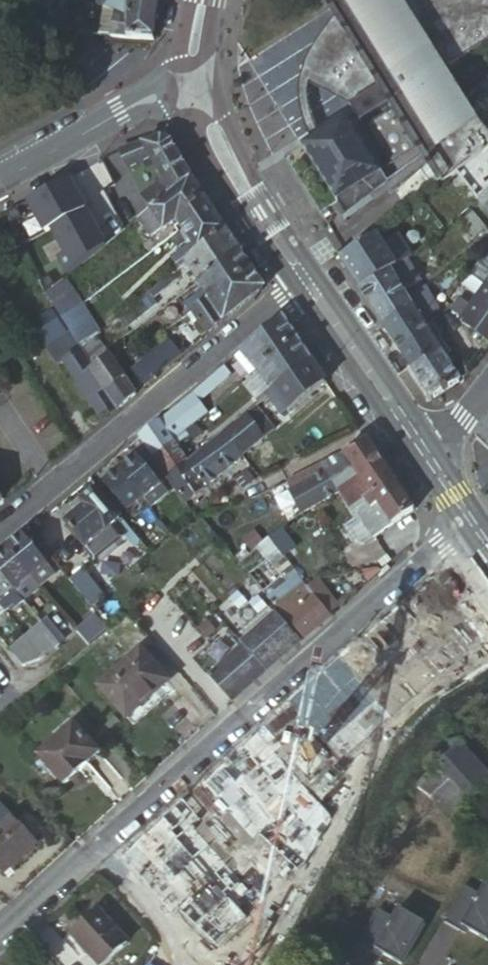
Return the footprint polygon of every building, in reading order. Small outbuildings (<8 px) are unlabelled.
[(153,40),(154,29),(155,14),(135,8),(138,0),(119,0),(106,33),(153,40)] [(158,0),(138,0),(135,8),(155,14),(158,2),(158,0)] [(477,167),(447,127),(471,109),(452,76),(487,53),(487,0),(438,0),(417,21),(405,3),(404,0),(334,0),(345,19),(323,51),(314,69),(349,88),(363,111),(369,121),(429,75),(445,97),(411,122),(429,152),(412,164),(414,167),(391,182),(388,177),(347,203),(358,220),(382,204),(387,210),(441,170),(452,188),(467,175),(477,167)] [(438,0),(409,0),(405,3),(417,21),(438,0)] [(349,88),(314,69),(309,82),(363,111),(349,88)] [(429,75),(369,121),(372,125),(402,108),(411,122),(445,97),(429,75)] [(474,106),(479,112),(484,109),(480,102),(474,106)] [(487,158),(487,124),(479,112),(474,106),(471,109),(447,127),(477,167),(487,158)] [(414,167),(412,164),(391,177),(351,122),(312,150),(347,203),(388,177),(391,182),(414,167)] [(136,214),(142,222),(143,222),(201,182),(179,147),(167,140),(126,154),(132,171),(153,162),(167,186),(147,200),(136,214)] [(477,167),(487,181),(487,158),(477,167)] [(477,167),(467,175),(484,199),(487,196),(487,182),(477,167)] [(143,222),(142,222),(155,242),(179,225),(181,227),(213,204),(201,182),(143,222)] [(190,267),(234,235),(213,204),(181,227),(194,248),(183,255),(188,261),(179,267),(183,273),(190,267)] [(54,231),(43,209),(29,217),(40,239),(54,231)] [(415,259),(398,234),(389,243),(404,266),(415,259)] [(247,255),(234,235),(190,267),(203,286),(247,255)] [(351,267),(368,294),(397,275),(406,269),(404,266),(389,243),(351,267)] [(261,276),(247,255),(203,286),(210,297),(216,307),(261,276)] [(32,266),(43,290),(54,283),(45,259),(32,266)] [(397,275),(368,294),(385,320),(413,300),(430,289),(413,264),(406,269),(397,275)] [(273,295),(261,276),(216,307),(210,311),(198,319),(214,342),(273,295)] [(54,283),(43,290),(47,296),(64,284),(60,278),(54,283)] [(174,280),(122,323),(130,333),(160,309),(155,304),(178,286),(174,280)] [(49,298),(66,324),(85,310),(68,285),(49,298)] [(430,289),(413,300),(432,329),(447,313),(430,289)] [(210,311),(216,307),(210,297),(203,301),(210,311)] [(465,317),(472,322),(486,305),(478,299),(465,317)] [(385,320),(403,348),(431,329),(432,329),(413,300),(385,320)] [(472,322),(469,327),(487,340),(487,302),(486,305),(472,322)] [(66,324),(76,338),(85,352),(99,341),(105,337),(85,310),(66,324)] [(173,321),(167,313),(135,338),(133,340),(139,348),(141,348),(142,349),(171,327),(169,323),(173,321)] [(291,323),(250,357),(264,374),(266,376),(304,343),(291,323)] [(431,329),(403,348),(421,375),(450,357),(434,332),(432,329),(431,329)] [(450,357),(459,351),(451,337),(447,340),(439,329),(434,332),(450,357)] [(190,337),(151,368),(151,369),(163,383),(193,359),(202,352),(190,337)] [(85,352),(76,338),(60,349),(70,364),(85,352)] [(99,341),(85,352),(90,360),(105,349),(99,341)] [(281,397),(319,366),(304,343),(266,376),(270,381),(278,392),(281,397)] [(105,349),(90,360),(98,372),(113,360),(105,349)] [(450,357),(453,362),(458,359),(456,355),(461,353),(459,351),(450,357)] [(70,364),(110,425),(114,422),(125,413),(98,372),(90,360),(85,352),(70,364)] [(264,374),(250,357),(245,361),(259,378),(264,374)] [(469,386),(453,362),(450,357),(421,375),(440,406),(469,386)] [(98,372),(125,413),(143,399),(113,360),(98,372)] [(298,418),(334,389),(319,366),(281,397),(286,404),(298,418)] [(163,383),(151,369),(141,378),(153,391),(163,383)] [(233,371),(201,397),(214,413),(228,402),(226,398),(240,387),(237,382),(239,380),(233,371)] [(270,381),(266,376),(251,388),(263,404),(268,400),(278,392),(270,381)] [(278,392),(268,400),(272,404),(275,402),(281,397),(278,392)] [(189,407),(190,410),(203,428),(212,421),(217,417),(214,413),(201,397),(189,407)] [(281,397),(275,402),(280,408),(286,404),(281,397)] [(190,410),(168,427),(182,447),(185,452),(207,434),(203,428),(190,410)] [(282,435),(264,411),(253,421),(271,444),(282,435)] [(203,428),(207,434),(216,427),(212,421),(203,428)] [(263,450),(270,445),(271,444),(253,421),(245,427),(263,450)] [(167,426),(148,442),(155,452),(163,463),(182,447),(168,427),(167,426)] [(207,434),(210,437),(218,429),(216,427),(207,434)] [(263,450),(245,427),(238,433),(256,456),(263,450)] [(249,462),(256,456),(238,433),(230,439),(249,462)] [(249,462),(230,439),(213,453),(232,476),(249,462)] [(155,452),(148,442),(120,466),(127,475),(144,460),(155,452)] [(388,468),(373,446),(328,470),(333,478),(337,484),(360,469),(368,481),(388,468)] [(175,480),(176,483),(196,467),(185,452),(182,447),(163,463),(175,480)] [(175,480),(163,463),(155,452),(144,460),(167,487),(175,480)] [(232,476),(213,453),(196,467),(215,490),(232,476)] [(167,487),(144,460),(127,475),(152,504),(169,490),(167,487)] [(176,483),(193,508),(215,490),(196,467),(176,483)] [(419,515),(388,468),(368,481),(345,496),(350,504),(356,512),(360,509),(381,542),(419,515)] [(360,469),(337,484),(345,496),(368,481),(360,469)] [(242,480),(243,483),(250,477),(257,487),(264,481),(255,470),(242,480)] [(333,478),(328,470),(314,478),(319,487),(333,478)] [(152,504),(127,475),(112,489),(136,518),(152,504)] [(250,477),(243,483),(251,492),(257,487),(250,477)] [(345,496),(337,484),(333,478),(319,487),(298,500),(311,519),(328,508),(345,496)] [(11,502),(0,489),(0,511),(11,502)] [(304,517),(291,495),(282,500),(296,521),(304,517)] [(123,525),(127,522),(105,496),(91,508),(94,512),(74,530),(104,563),(126,544),(122,540),(126,536),(120,529),(123,525)] [(350,504),(345,496),(328,508),(333,516),(350,504)] [(143,566),(157,554),(129,520),(127,522),(123,525),(144,550),(135,557),(143,566)] [(290,534),(290,533),(283,524),(257,543),(264,552),(290,534)] [(290,534),(264,552),(263,553),(272,565),(285,555),(298,545),(290,534)] [(30,539),(13,553),(39,583),(55,570),(30,539)] [(0,564),(0,569),(23,597),(30,591),(37,601),(46,593),(39,583),(13,553),(5,560),(0,564)] [(285,555),(272,565),(258,578),(285,610),(311,588),(285,555)] [(0,569),(0,603),(6,610),(18,600),(23,597),(0,569)] [(55,570),(39,583),(46,593),(63,579),(55,570)] [(77,585),(95,608),(109,595),(90,573),(77,585)] [(335,619),(346,609),(326,585),(315,592),(311,588),(285,610),(313,642),(336,621),(335,619)] [(37,601),(30,591),(23,597),(31,606),(37,601)] [(109,595),(95,608),(98,612),(112,600),(109,595)] [(23,597),(18,600),(26,610),(31,606),(23,597)] [(18,600),(6,610),(14,619),(26,610),(18,600)] [(6,610),(0,615),(0,630),(14,619),(6,610)] [(283,667),(307,646),(282,618),(249,647),(252,650),(216,682),(239,707),(283,667)] [(85,638),(96,652),(115,636),(104,622),(85,638)] [(51,631),(34,645),(51,666),(68,652),(51,631)] [(51,666),(34,645),(19,658),(31,674),(39,676),(51,666)] [(175,686),(147,655),(106,692),(133,724),(175,686)] [(106,759),(80,730),(45,760),(71,789),(106,759)] [(451,753),(458,758),(464,752),(466,750),(463,747),(456,748),(451,753)] [(453,763),(443,773),(473,806),(479,801),(487,793),(487,779),(464,752),(458,758),(453,763)] [(473,806),(443,773),(425,789),(438,803),(456,822),(473,806)] [(20,824),(5,806),(0,811),(0,841),(20,824)] [(20,824),(0,841),(0,866),(10,878),(43,849),(20,824)] [(179,897),(140,871),(132,884),(171,910),(179,897)] [(470,890),(466,899),(477,905),(481,897),(470,890)] [(468,930),(476,934),(487,941),(487,896),(486,899),(468,930)] [(473,938),(476,934),(468,930),(486,899),(481,897),(477,905),(466,899),(450,925),(473,938)] [(382,954),(389,959),(401,964),(410,964),(431,928),(405,913),(399,924),(382,954)] [(384,915),(379,923),(390,929),(395,921),(384,915)] [(105,917),(80,939),(102,964),(114,964),(133,949),(105,917)] [(387,962),(389,959),(382,954),(399,924),(395,921),(390,929),(379,923),(364,949),(387,962)]
